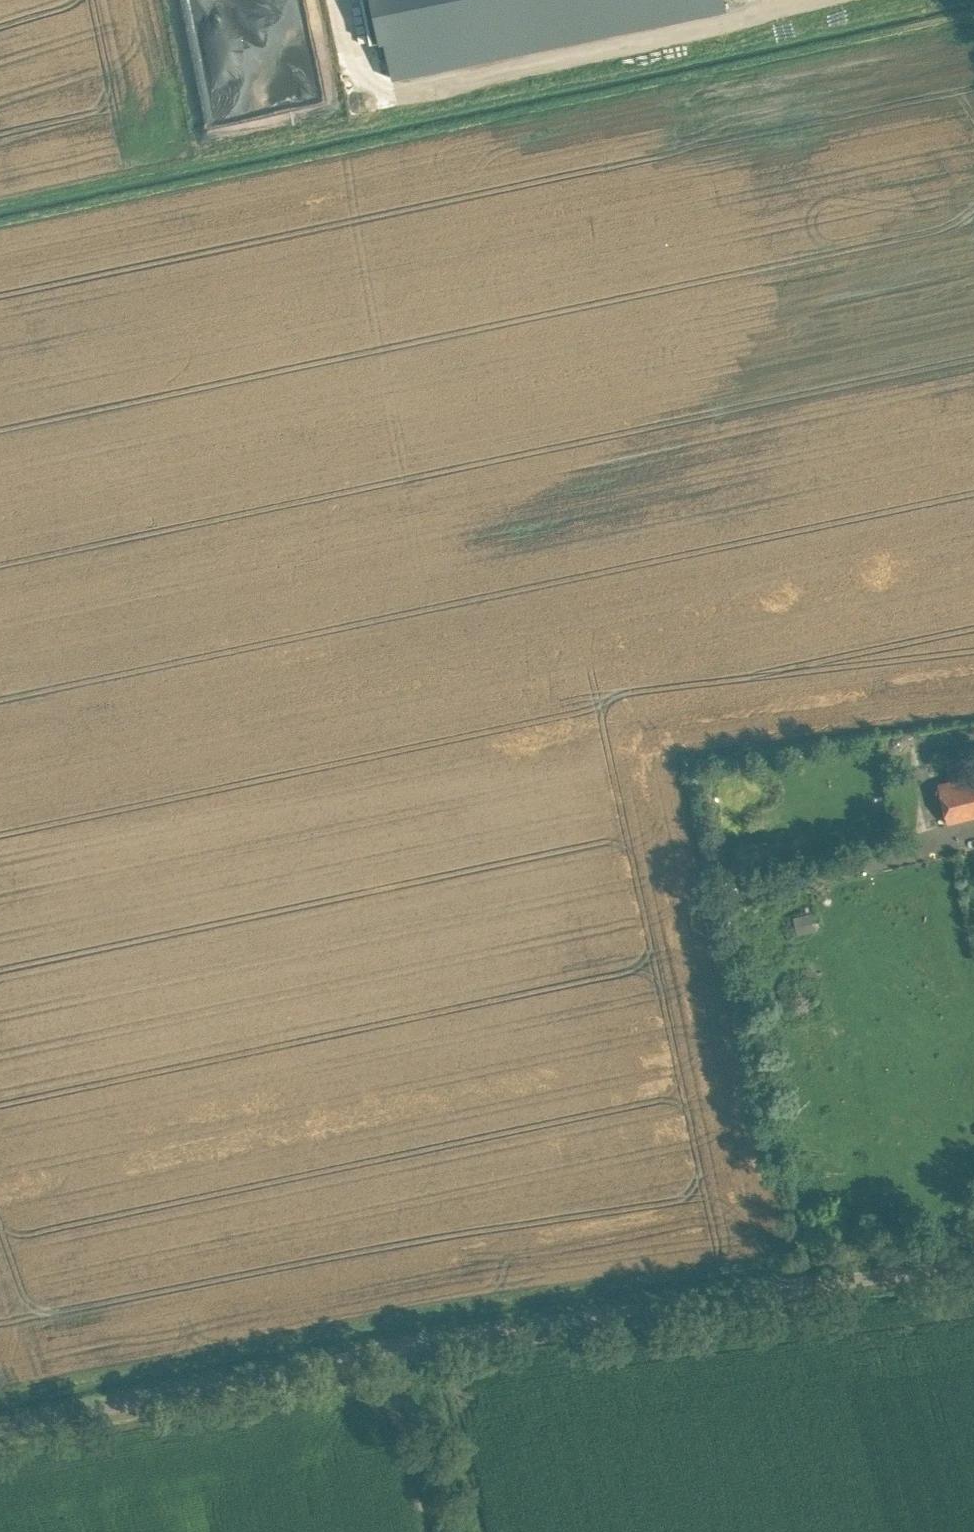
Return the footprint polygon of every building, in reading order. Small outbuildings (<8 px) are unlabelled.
[(361,5),(368,38),(384,35),(393,76),(707,11),(726,7),(725,0),(377,0),(377,1),(361,5)] [(973,816),(973,775),(938,783),(948,822),(973,816)] [(845,856),(846,867),(865,866),(864,855),(845,856)] [(798,934),(815,930),(810,912),(793,916),(798,934)]
